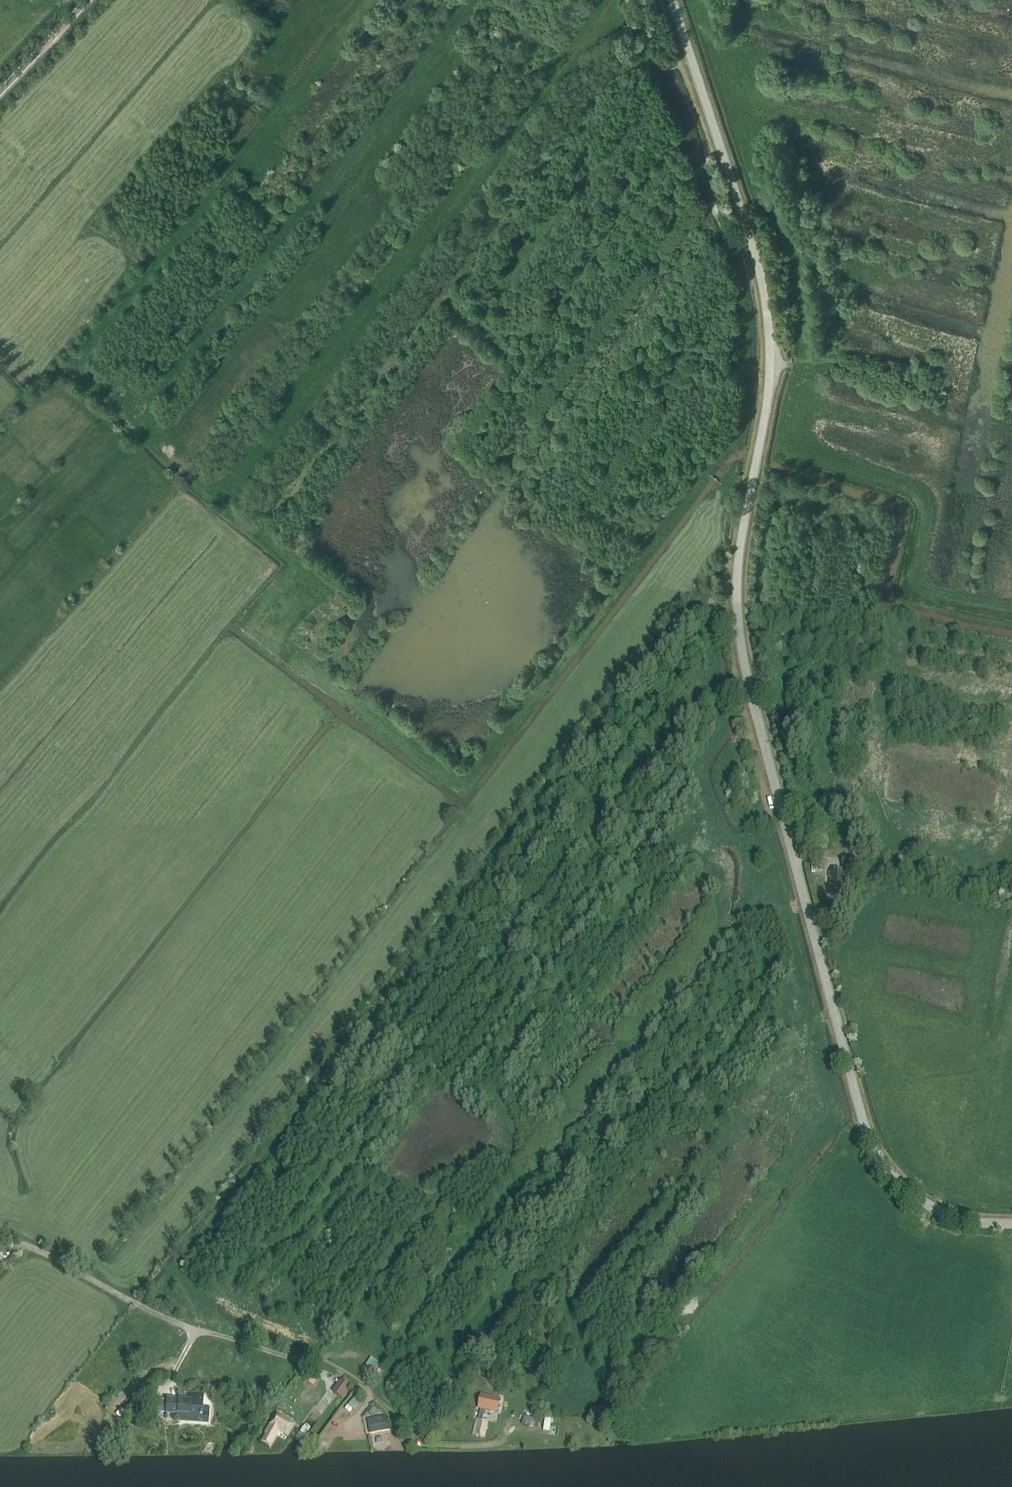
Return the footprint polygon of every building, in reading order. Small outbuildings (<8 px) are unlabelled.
[(859,859),(844,859),(843,867),(858,867),(859,859)] [(832,877),(831,896),(845,896),(845,887),(847,887),(848,872),(830,871),(830,877),(832,877)] [(365,1365),(376,1371),(381,1362),(370,1356),(365,1365)] [(315,1374),(310,1370),(303,1379),(313,1386),(317,1381),(312,1378),(315,1374)] [(350,1387),(340,1379),(331,1392),(342,1399),(350,1387)] [(482,1397),(493,1403),(499,1394),(489,1389),(488,1390),(486,1389),(482,1397)] [(258,1398),(269,1403),(273,1394),(262,1390),(258,1398)] [(188,1421),(208,1423),(209,1408),(201,1407),(202,1396),(190,1395),(189,1401),(168,1400),(168,1401),(159,1400),(159,1408),(167,1409),(167,1414),(188,1415),(188,1421)] [(354,1410),(362,1401),(356,1395),(348,1404),(354,1410)] [(503,1410),(507,1403),(498,1398),(494,1405),(503,1410)] [(373,1407),(369,1413),(374,1417),(378,1410),(373,1407)] [(525,1416),(524,1416),(522,1425),(540,1429),(542,1420),(537,1419),(538,1413),(526,1410),(525,1416)] [(265,1433),(266,1434),(262,1441),(269,1446),(279,1430),(288,1435),(294,1425),(277,1414),(270,1424),(270,1425),(265,1433)] [(386,1416),(367,1420),(370,1434),(390,1430),(389,1423),(387,1423),(386,1416)] [(473,1435),(484,1438),(487,1421),(477,1419),(473,1435)]
